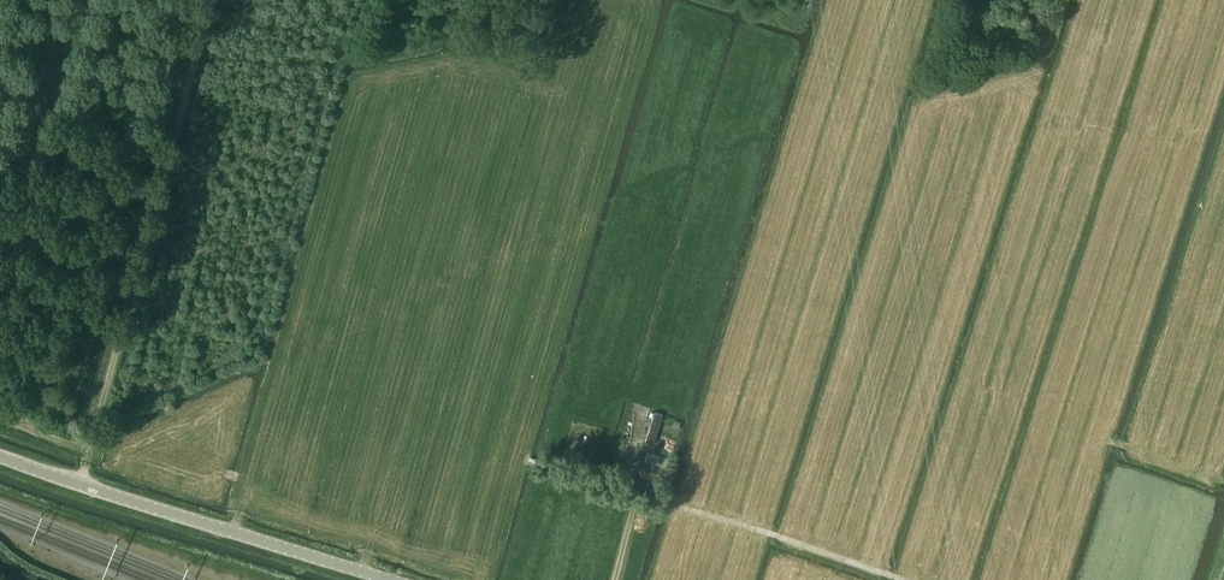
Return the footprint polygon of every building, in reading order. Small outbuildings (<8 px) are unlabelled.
[(641,473),(662,480),(666,469),(644,462),(641,473)]
